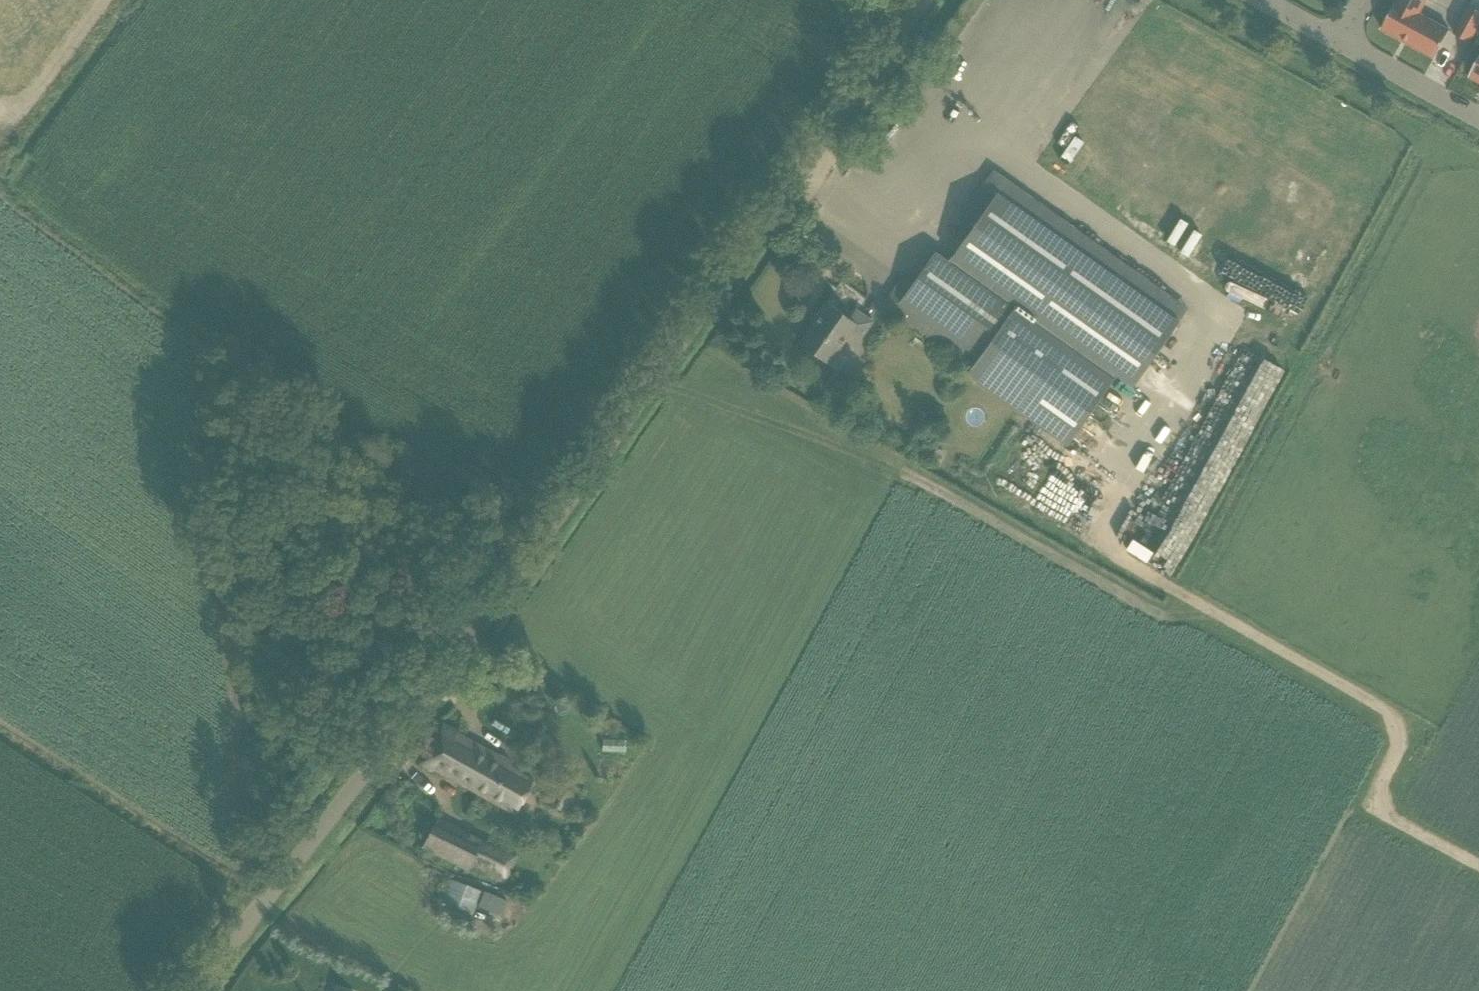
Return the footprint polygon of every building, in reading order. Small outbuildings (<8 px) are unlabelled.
[(1449,30),(1419,13),(1427,0),(1399,0),(1398,2),(1397,1),(1381,29),(1434,58),(1449,30)] [(1470,42),(1478,25),(1478,10),(1470,5),(1454,34),(1470,42)] [(902,277),(883,305),(971,367),(966,374),(1066,445),(1024,504),(1048,521),(1057,508),(1100,538),(1128,497),(1116,488),(1162,423),(1119,392),(1125,382),(1132,387),(1179,319),(1211,342),(1326,178),(1114,28),(1007,180),(993,170),(960,217),(973,227),(948,262),(934,253),(912,284),(902,277)] [(1468,76),(1478,82),(1478,57),(1468,76)] [(860,341),(872,322),(856,310),(849,320),(825,303),(816,315),(819,316),(799,344),(838,371),(848,357),(839,350),(850,334),(860,341)] [(1177,526),(1198,536),(1272,391),(1233,371),(1154,529),(1172,538),(1177,526)] [(442,725),(422,762),(439,772),(514,814),(534,779),(510,765),(511,764),(460,735),(442,725)] [(469,870),(471,865),(503,883),(515,859),(440,820),(424,848),(469,870)] [(474,912),(482,893),(455,883),(448,902),(474,912)] [(485,892),(478,907),(501,917),(503,913),(508,901),(485,892)]
